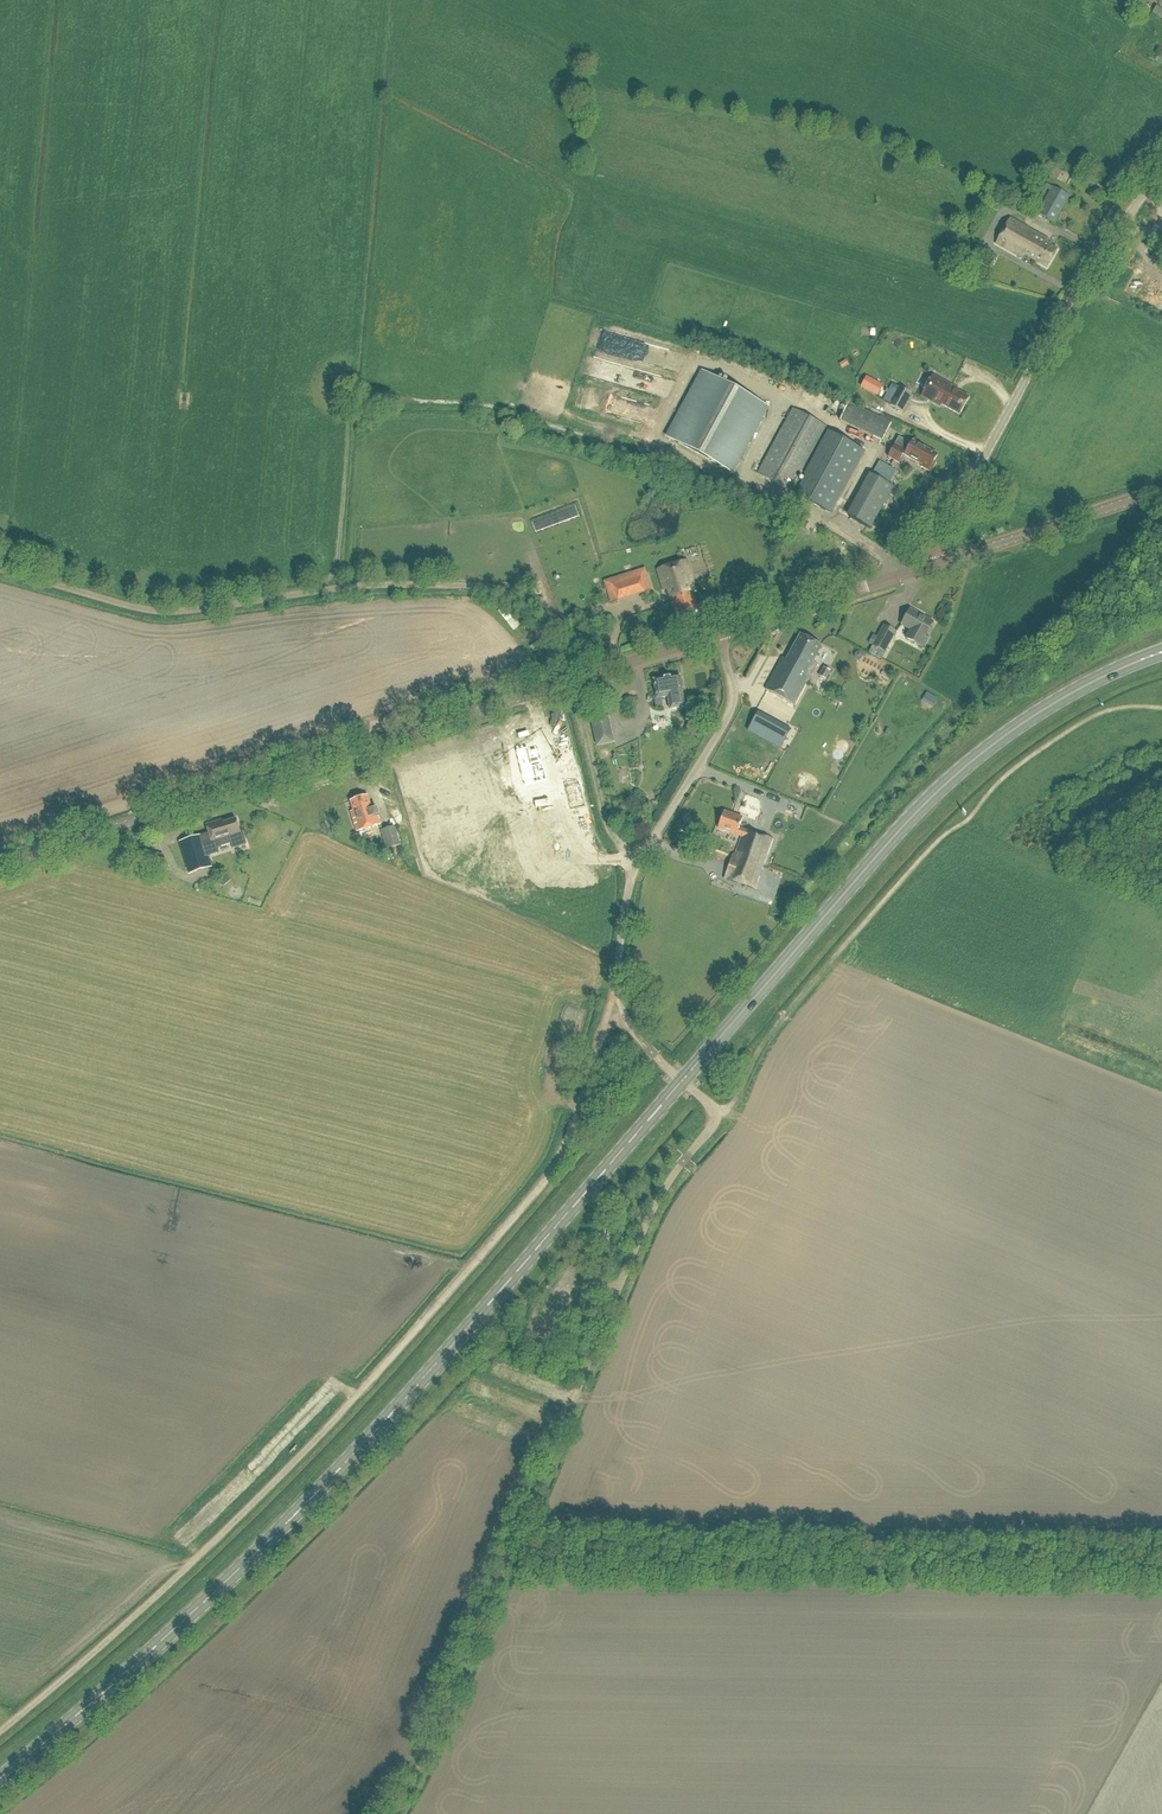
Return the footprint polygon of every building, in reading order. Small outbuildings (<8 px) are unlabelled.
[(1053,187),(1038,214),(1055,224),(1070,198),(1053,187)] [(1023,259),(1025,256),(1048,268),(1058,250),(1048,245),(1050,241),(1011,219),(997,244),(1023,259)] [(989,269),(997,256),(978,246),(971,259),(989,269)] [(733,474),(768,408),(701,372),(666,438),(733,474)] [(940,407),(941,405),(959,415),(969,398),(959,392),(960,391),(934,376),(922,397),(940,407)] [(899,388),(889,406),(901,413),(912,395),(899,388)] [(848,405),(840,423),(883,443),(891,425),(848,405)] [(799,481),(828,428),(793,409),(757,474),(796,495),(797,495),(803,483),(802,483),(799,481)] [(797,495),(831,513),(864,452),(828,432),(805,475),(806,476),(802,483),(803,483),(797,495)] [(911,445),(899,439),(889,458),(899,463),(903,455),(922,466),(922,467),(931,472),(937,462),(935,461),(938,456),(912,442),(911,445)] [(871,476),(848,518),(870,530),(893,488),(871,476)] [(687,561),(657,570),(664,591),(667,589),(677,619),(699,612),(693,594),(697,593),(687,561)] [(610,604),(652,590),(645,568),(603,581),(610,604)] [(925,637),(933,622),(910,610),(902,625),(910,630),(906,638),(922,647),(927,638),(925,637)] [(884,626),(872,646),(885,653),(896,632),(884,626)] [(782,658),(765,690),(794,706),(807,682),(808,683),(818,665),(813,662),(821,646),(800,635),(786,660),(782,658)] [(823,675),(829,679),(835,672),(829,668),(823,675)] [(654,680),(656,699),(668,698),(671,710),(685,708),(681,676),(654,680)] [(817,716),(827,720),(830,711),(820,708),(817,716)] [(614,742),(606,709),(589,713),(597,747),(614,742)] [(791,729),(759,711),(748,730),(781,748),(791,729)] [(685,733),(698,739),(702,730),(689,724),(685,733)] [(529,752),(528,748),(515,751),(524,787),(536,784),(536,785),(540,784),(540,783),(547,781),(539,750),(529,752)] [(560,771),(572,819),(588,815),(576,767),(560,771)] [(368,796),(351,802),(354,812),(351,812),(357,832),(380,824),(378,816),(380,815),(378,808),(373,810),(368,796)] [(726,879),(755,889),(772,839),(745,830),(739,828),(742,818),(724,811),(718,829),(742,838),(726,879)] [(241,833),(237,819),(216,826),(215,823),(207,826),(210,835),(203,837),(203,836),(180,843),(191,875),(213,867),(210,857),(220,853),(218,849),(232,844),(234,849),(247,844),(243,833),(241,833)] [(381,831),(387,850),(400,845),(394,827),(381,831)] [(501,1374),(498,1378),(517,1389),(520,1385),(501,1374)] [(198,1520),(214,1515),(211,1508),(196,1513),(198,1520)]
